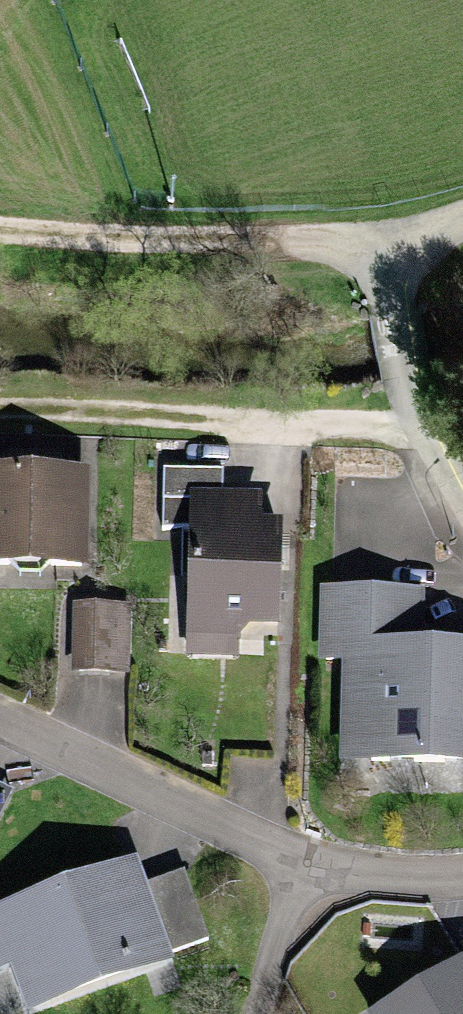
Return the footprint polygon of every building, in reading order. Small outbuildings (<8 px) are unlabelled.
[(0,476),(0,558),(75,560),(77,478),(0,476)] [(254,505),(187,504),(185,634),(227,634),(227,617),(273,618),(274,525),(254,525),(254,505)] [(315,575),(316,653),(342,652),(343,751),(462,749),(462,626),(433,626),(432,573),(315,575)] [(109,608),(68,609),(69,677),(111,676),(109,608)] [(0,910),(0,968),(13,963),(30,1008),(211,940),(184,869),(144,885),(134,860),(0,910)] [(368,1013),(462,1013),(462,958),(368,1013)]
